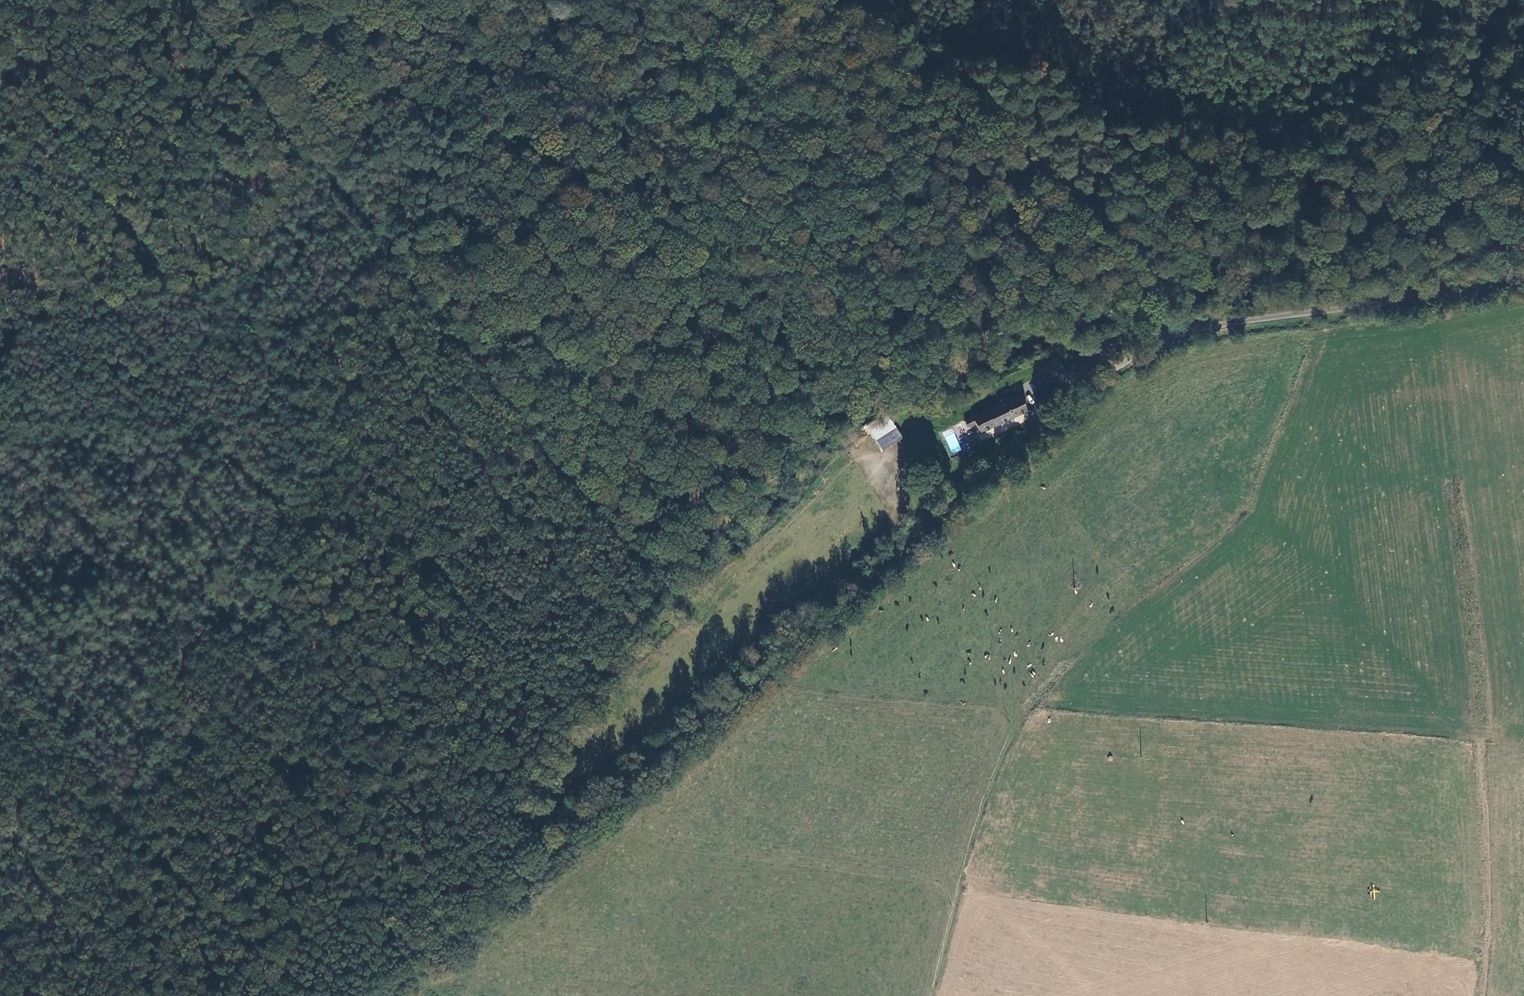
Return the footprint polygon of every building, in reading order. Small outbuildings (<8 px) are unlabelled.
[(1018,396),(961,425),(964,430),(973,425),(979,435),(1007,420),(1008,422),(1027,413),(1018,396)] [(886,411),(865,425),(882,451),(903,437),(886,411)]
